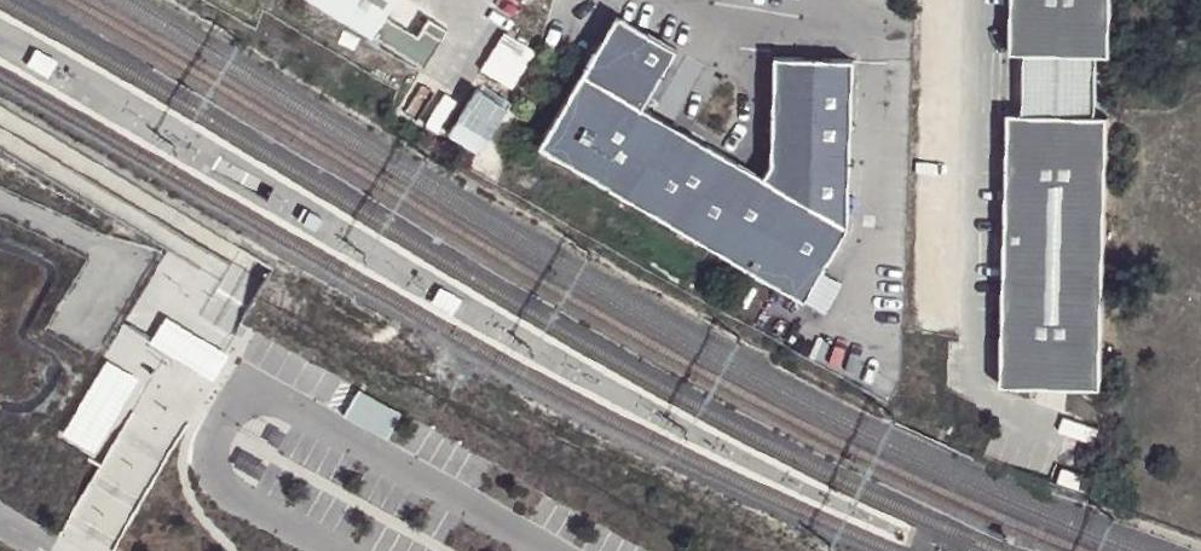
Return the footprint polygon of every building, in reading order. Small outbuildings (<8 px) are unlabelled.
[(369,33),(390,0),(315,0),(369,33)] [(1012,64),(1026,65),(1097,67),(1110,67),(1112,0),(1014,0),(1012,64)] [(617,14),(601,40),(642,29),(617,14)] [(601,40),(538,146),(802,302),(846,227),(852,59),(773,56),(770,164),(761,178),(642,107),(676,49),(642,29),(601,40)] [(58,62),(35,50),(26,66),(49,79),(58,62)] [(1026,65),(1024,119),(1097,121),(1097,67),(1026,65)] [(1010,118),(1003,391),(1102,394),(1109,121),(1097,121),(1024,119),(1010,118)] [(316,231),(323,220),(309,212),(302,223),(316,231)] [(463,300),(440,287),(431,304),(454,316),(463,300)] [(229,356),(165,317),(149,342),(190,367),(214,382),(229,356)] [(142,383),(105,360),(59,436),(95,458),(142,383)] [(358,392),(346,414),(386,436),(398,414),(358,392)]
